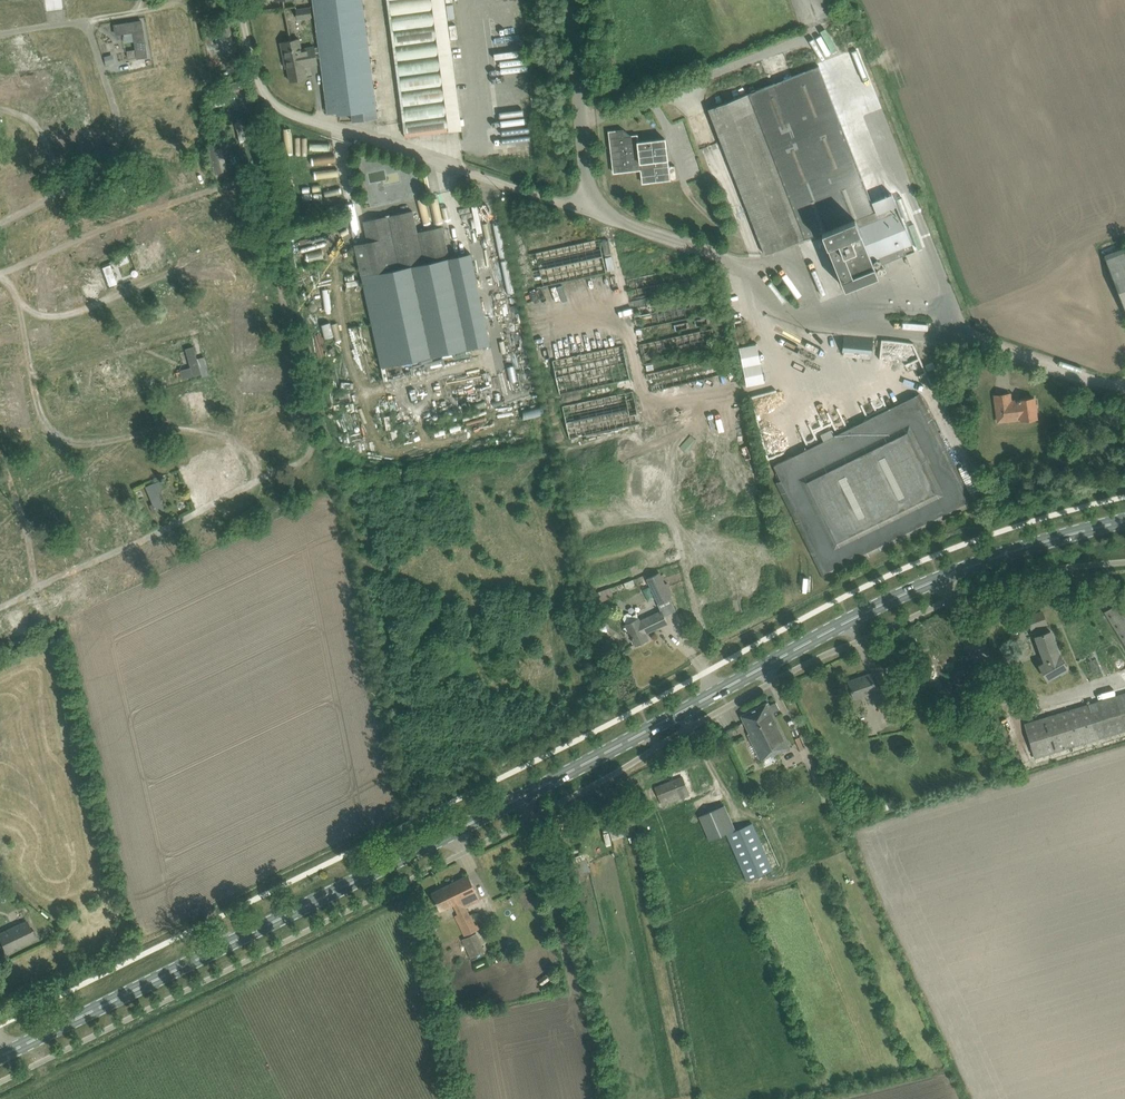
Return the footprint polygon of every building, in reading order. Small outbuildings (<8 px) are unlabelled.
[(321,58),(327,113),(336,112),(337,114),(352,112),(353,122),(376,119),(375,106),(361,0),(313,0),(319,47),(321,58)] [(404,126),(405,137),(462,130),(445,0),(387,0),(404,126)] [(296,8),(297,19),(312,17),(311,6),(296,8)] [(115,22),(117,34),(135,31),(139,56),(149,54),(143,18),(115,22)] [(222,23),(212,25),(214,33),(215,33),(217,46),(233,43),(230,26),(223,27),(222,23)] [(317,59),(321,58),(319,47),(314,48),(314,47),(301,49),(300,39),(292,40),(281,42),(285,61),(287,60),(291,81),(307,78),(304,67),(317,65),(317,59)] [(113,63),(111,55),(104,57),(107,65),(113,63)] [(905,198),(895,202),(863,122),(855,126),(854,123),(845,127),(843,120),(859,113),(844,77),(826,84),(819,66),(748,94),(804,239),(822,232),(841,279),(845,288),(878,275),(875,266),(872,259),(880,256),(883,263),(906,254),(910,263),(918,260),(900,213),(909,209),(905,198)] [(34,72),(34,92),(51,92),(51,72),(34,72)] [(33,87),(33,73),(16,74),(17,87),(33,87)] [(242,80),(220,85),(221,92),(244,87),(242,80)] [(708,111),(715,129),(765,254),(804,239),(748,94),(708,111)] [(214,99),(215,106),(236,104),(235,96),(214,99)] [(249,119),(236,121),(240,142),(253,140),(249,119)] [(220,130),(210,132),(211,139),(222,137),(220,130)] [(614,172),(641,169),(643,183),(670,180),(665,139),(638,142),(637,135),(624,137),(623,130),(609,132),(614,172)] [(530,141),(506,140),(506,144),(506,150),(530,150),(530,141)] [(216,143),(205,146),(207,152),(209,151),(214,174),(217,173),(228,170),(222,147),(218,148),(216,143)] [(4,199),(15,178),(0,171),(0,197),(4,199)] [(303,180),(295,182),(301,208),(309,206),(303,180)] [(355,245),(357,256),(381,367),(490,343),(471,253),(449,258),(442,227),(417,232),(412,211),(391,216),(386,218),(385,217),(364,221),(368,242),(355,245)] [(497,237),(497,247),(502,247),(501,224),(493,224),(494,237),(497,237)] [(298,238),(303,263),(319,259),(316,249),(328,246),(325,232),(298,238)] [(529,254),(531,265),(536,288),(607,272),(599,239),(529,254)] [(1124,308),(1124,248),(1104,256),(1124,308)] [(110,264),(103,267),(110,285),(117,283),(110,264)] [(328,336),(338,336),(337,321),(328,322),(328,336)] [(193,332),(174,345),(185,359),(203,345),(193,332)] [(873,338),(844,335),(842,355),(871,358),(873,338)] [(623,345),(612,347),(552,361),(560,394),(630,379),(623,345)] [(210,356),(192,370),(202,384),(220,370),(210,356)] [(0,382),(0,402),(10,397),(3,381),(0,382)] [(633,391),(622,393),(562,406),(569,439),(640,423),(633,391)] [(52,419),(61,417),(54,392),(45,395),(52,419)] [(774,465),(779,475),(781,480),(776,483),(824,578),(974,504),(920,393),(834,436),(823,441),(774,465)] [(994,395),(996,409),(997,421),(1021,419),(1021,420),(1029,419),(1029,420),(1035,419),(1035,418),(1037,418),(1034,398),(1011,401),(1010,393),(994,395)] [(540,405),(520,412),(523,419),(543,413),(540,405)] [(831,429),(820,434),(823,441),(834,436),(831,429)] [(183,466),(158,481),(167,496),(192,482),(183,466)] [(153,483),(145,486),(157,512),(165,509),(153,483)] [(195,516),(188,520),(201,544),(208,540),(195,516)] [(188,520),(181,524),(194,548),(201,544),(188,520)] [(107,559),(100,562),(111,587),(119,584),(107,559)] [(100,562),(92,566),(104,591),(111,587),(100,562)] [(673,598),(659,572),(645,579),(659,605),(673,598)] [(68,578),(61,582),(72,607),(80,603),(68,578)] [(61,582),(54,585),(65,610),(72,607),(61,582)] [(597,592),(603,607),(614,602),(608,587),(597,592)] [(30,598),(22,601),(34,626),(41,623),(30,598)] [(1112,621),(1124,642),(1124,598),(1105,610),(1112,621)] [(22,601),(15,605),(26,630),(34,626),(22,601)] [(625,614),(623,618),(626,624),(631,634),(636,644),(648,638),(644,631),(657,624),(658,626),(667,622),(662,612),(661,610),(640,621),(638,618),(636,614),(632,616),(631,614),(628,613),(625,614)] [(1028,617),(1032,629),(1047,623),(1043,612),(1028,617)] [(1037,636),(1040,647),(1045,662),(1040,665),(1048,679),(1067,668),(1059,654),(1055,641),(1051,631),(1037,636)] [(952,674),(961,695),(963,698),(958,700),(964,714),(983,705),(977,692),(973,694),(962,670),(952,674)] [(849,681),(855,698),(877,690),(871,673),(849,681)] [(1084,705),(1024,723),(1037,766),(1124,740),(1124,692),(1084,705)] [(741,715),(746,725),(750,732),(748,733),(761,759),(770,755),(771,756),(790,747),(778,722),(773,712),(780,709),(776,702),(770,705),(768,702),(741,715)] [(683,776),(656,787),(660,799),(663,805),(690,795),(683,776)] [(700,815),(711,840),(735,829),(724,805),(700,815)] [(728,834),(748,879),(748,880),(773,869),(753,823),(728,834)] [(458,913),(455,915),(465,935),(480,928),(473,913),(470,915),(466,907),(481,900),(469,875),(432,893),(440,911),(454,904),(458,913)] [(7,929),(0,933),(0,940),(6,951),(34,937),(26,920),(7,929)] [(486,951),(477,932),(461,939),(470,958),(486,951)] [(449,975),(441,976),(443,990),(451,989),(451,984),(449,985),(449,982),(450,982),(449,975)]
